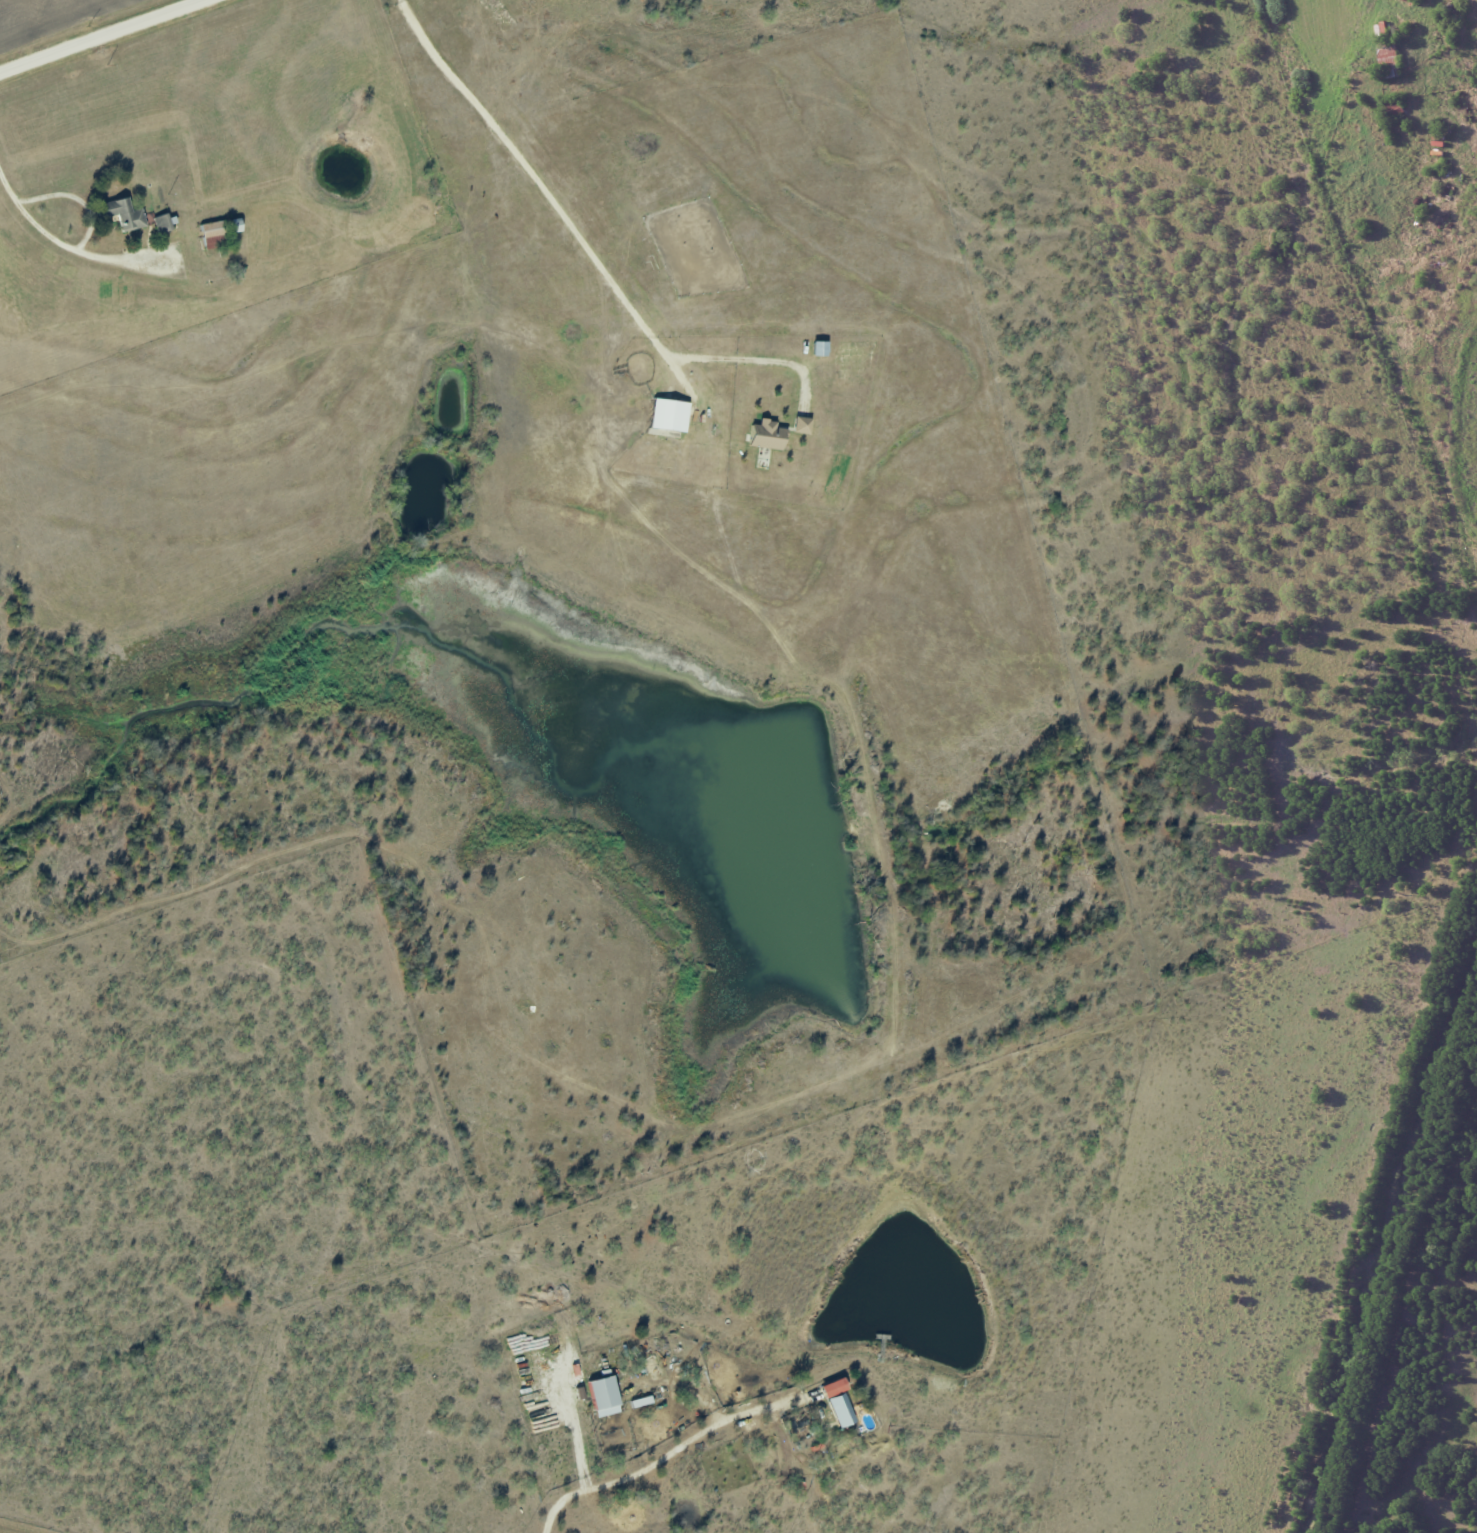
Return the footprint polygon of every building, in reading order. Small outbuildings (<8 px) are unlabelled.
[(103,202),(106,217),(118,215),(121,231),(146,226),(142,208),(132,210),(129,197),(103,202)] [(159,235),(174,229),(167,213),(153,218),(159,235)] [(201,225),(206,250),(225,246),(223,235),(228,235),(225,220),(201,225)] [(813,356),(828,356),(829,342),(814,341),(813,356)] [(651,428),(686,433),(690,403),(655,398),(651,428)] [(793,431),(810,435),(813,420),(797,416),(793,431)] [(761,425),(753,425),(751,447),(784,450),(786,429),(777,428),(777,420),(761,419),(761,425)] [(597,1417),(621,1413),(615,1377),(591,1381),(597,1417)] [(821,1386),(826,1399),(849,1390),(844,1378),(821,1386)] [(829,1399),(840,1429),(857,1423),(846,1393),(829,1399)]
